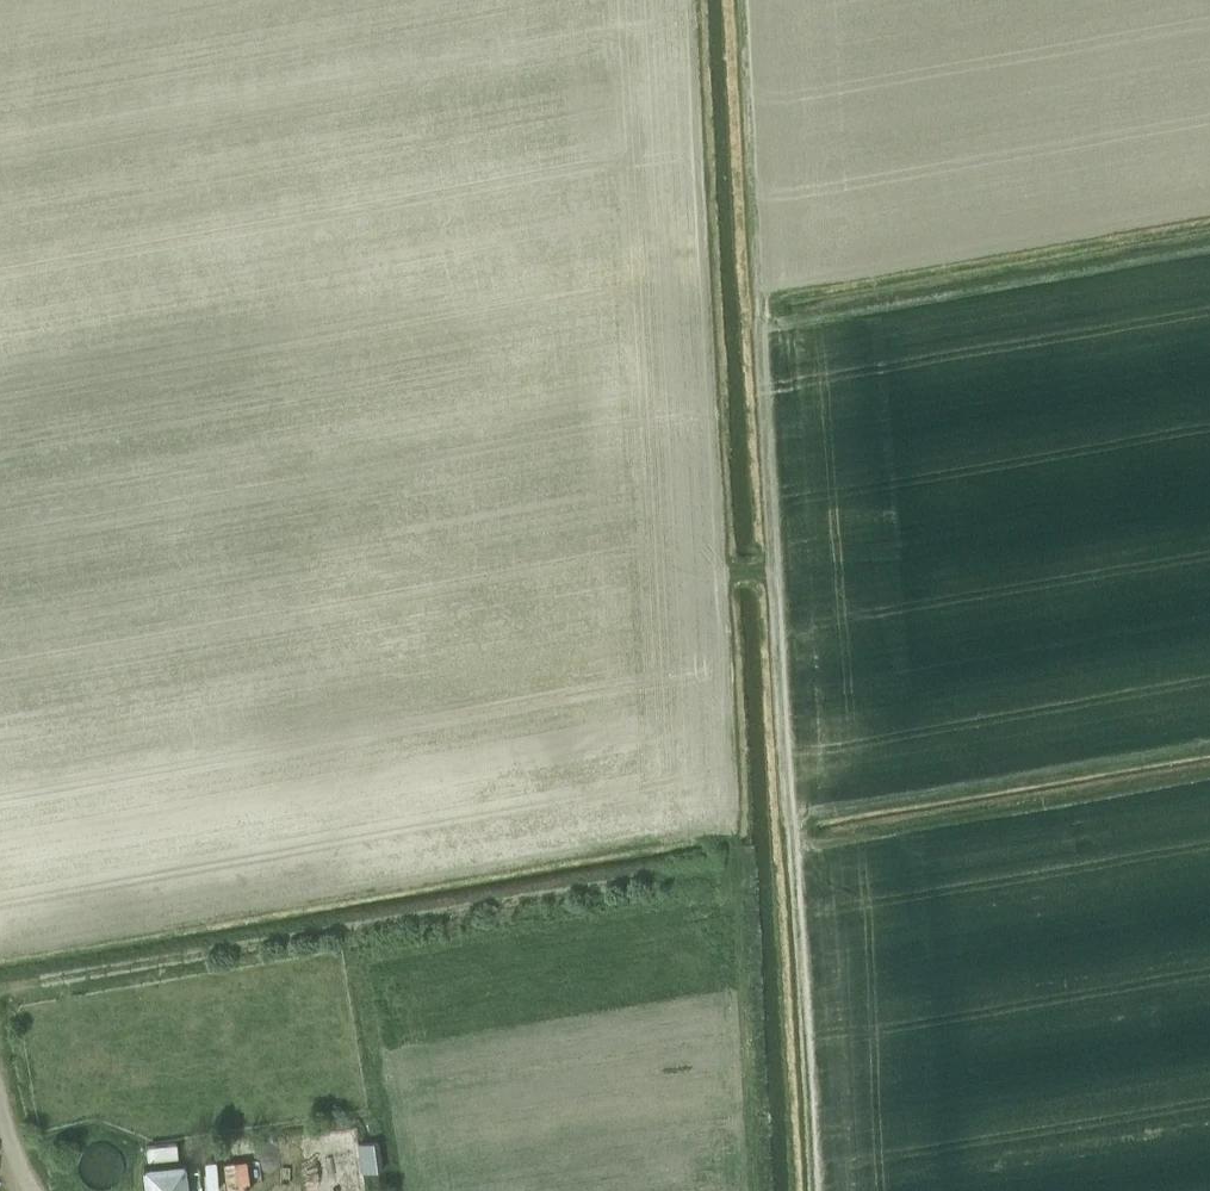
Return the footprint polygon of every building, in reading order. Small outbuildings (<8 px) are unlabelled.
[(374,1141),(357,1143),(361,1172),(378,1169),(374,1141)] [(89,1185),(99,1187),(108,1186),(115,1181),(120,1174),(122,1166),(121,1157),(115,1148),(105,1143),(94,1143),(85,1148),(79,1157),(77,1168),(81,1178),(89,1185)] [(143,1164),(145,1190),(188,1190),(185,1161),(143,1164)]
